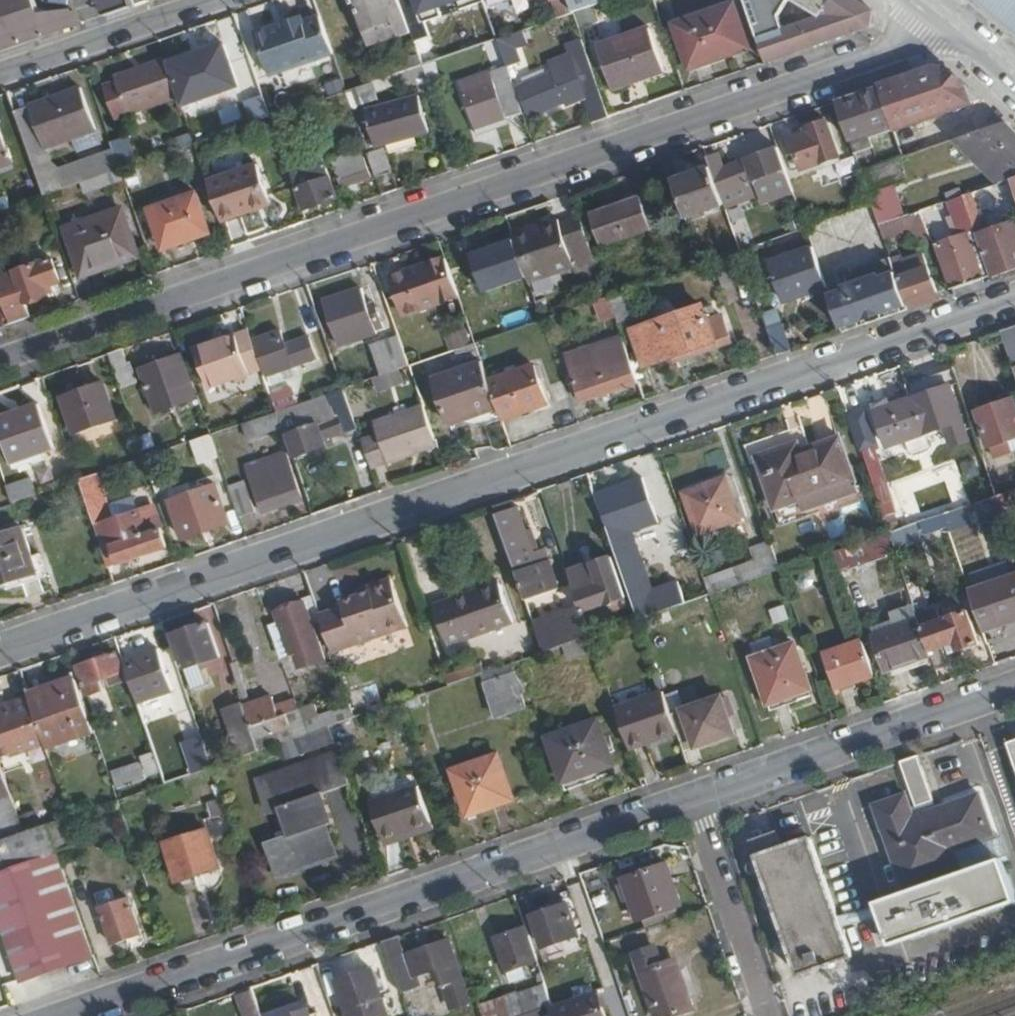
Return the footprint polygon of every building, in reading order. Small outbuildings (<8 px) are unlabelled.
[(46,34),(81,22),(71,12),(40,17),(35,0),(0,0),(0,49),(46,34)] [(94,2),(103,14),(134,3),(133,0),(94,0),(94,2)] [(365,33),(363,34),(369,51),(411,36),(399,3),(398,0),(354,0),(365,33)] [(419,15),(437,8),(435,0),(414,0),(419,15)] [(559,16),(571,13),(567,0),(554,0),(559,16)] [(593,5),(602,2),(601,0),(567,0),(571,13),(593,5)] [(756,36),(783,28),(779,15),(788,0),(744,0),(756,36)] [(765,61),(869,26),(869,12),(864,8),(852,0),(830,0),(818,17),(783,28),(756,36),(765,61)] [(818,17),(830,0),(792,0),(818,17)] [(1014,30),(1014,0),(980,0),(1014,30)] [(676,24),(691,66),(747,47),(732,4),(676,24)] [(332,53),(319,15),(303,21),(301,16),(282,22),(284,26),(270,31),(268,27),(254,32),(268,74),(332,53)] [(282,22),(268,27),(270,31),(284,26),(282,22)] [(497,38),(506,66),(511,79),(520,76),(509,42),(526,36),(524,28),(497,38)] [(595,46),(610,88),(663,70),(649,28),(595,46)] [(580,39),(565,44),(569,55),(583,97),(591,121),(606,116),(580,39)] [(178,96),(181,106),(203,98),(201,94),(216,89),(217,93),(238,86),(224,44),(203,51),(204,56),(190,61),(188,56),(167,63),(178,96)] [(203,51),(188,56),(190,61),(204,56),(203,51)] [(517,85),(524,109),(568,94),(570,100),(583,97),(569,55),(551,61),(554,73),(540,77),(537,69),(528,72),(531,80),(517,85)] [(398,63),(401,72),(421,65),(418,57),(398,63)] [(114,76),(127,113),(178,96),(167,63),(165,58),(114,76)] [(311,63),(257,80),(266,105),(319,87),(311,63)] [(460,82),(473,122),(502,112),(505,118),(522,112),(521,110),(511,79),(506,66),(460,82)] [(837,103),(855,155),(874,149),(871,139),(982,101),(949,72),(934,69),(837,103)] [(345,91),(350,106),(366,101),(360,85),(345,91)] [(13,111),(28,153),(94,130),(80,88),(13,111)] [(201,94),(203,98),(217,93),(216,89),(201,94)] [(367,112),(374,141),(428,126),(419,95),(401,100),(399,100),(377,106),(378,109),(367,112)] [(502,112),(473,122),(475,128),(477,133),(506,123),(505,118),(502,112)] [(270,117),(277,141),(290,136),(282,113),(270,117)] [(793,139),(804,171),(808,169),(840,159),(828,122),(812,128),(814,133),(793,139)] [(1012,179),(1014,178),(1014,135),(1004,124),(970,136),(1012,179)] [(109,141),(119,169),(135,164),(126,135),(109,141)] [(8,162),(0,137),(0,165),(8,162)] [(712,169),(720,193),(756,183),(764,206),(795,195),(787,172),(779,149),(724,167),(720,155),(708,159),(712,169)] [(333,160),(341,185),(370,176),(362,150),(333,160)] [(367,156),(374,175),(390,169),(383,150),(367,156)] [(287,167),(300,208),(334,197),(321,156),(287,167)] [(840,159),(808,169),(810,176),(843,165),(840,159)] [(206,181),(219,220),(249,210),(247,203),(266,196),(255,164),(206,181)] [(81,182),(84,192),(122,179),(119,169),(81,182)] [(674,181),(688,220),(725,207),(720,193),(712,169),(674,181)] [(978,194),(983,208),(1010,199),(1005,184),(978,194)] [(147,208),(160,247),(206,231),(193,192),(147,208)] [(14,210),(8,193),(0,196),(0,215),(14,210)] [(266,196),(247,203),(249,210),(269,203),(266,196)] [(950,200),(959,227),(971,223),(962,196),(950,200)] [(592,215),(603,246),(659,228),(650,201),(643,203),(641,198),(592,215)] [(64,224),(80,272),(100,265),(99,260),(131,249),(116,206),(64,224)] [(908,220),(916,243),(929,238),(919,211),(913,213),(914,218),(908,220)] [(879,225),(883,239),(906,232),(901,217),(879,225)] [(512,235),(529,287),(597,265),(581,218),(560,225),(559,220),(512,235)] [(989,274),(1014,265),(1014,222),(993,230),(995,235),(983,238),(981,232),(975,234),(989,274)] [(936,244),(951,287),(952,287),(989,274),(975,234),(974,231),(936,244)] [(509,238),(466,253),(480,292),(522,278),(509,238)] [(771,260),(785,302),(826,287),(813,247),(771,260)] [(892,265),(907,308),(937,297),(935,292),(922,255),(892,265)] [(849,287),(843,289),(829,294),(841,330),(865,322),(907,308),(892,265),(890,257),(844,272),(849,287)] [(51,258),(0,275),(0,318),(10,315),(11,321),(26,316),(21,299),(44,291),(42,284),(57,279),(51,258)] [(395,275),(408,314),(459,297),(445,258),(395,275)] [(314,306),(323,334),(333,331),(338,346),(375,334),(374,328),(382,325),(374,301),(365,305),(360,290),(314,306)] [(607,296),(617,325),(628,321),(618,292),(607,296)] [(631,328),(643,363),(673,353),(681,350),(683,356),(730,340),(721,315),(706,320),(701,303),(631,328)] [(997,329),(1014,379),(1014,323),(997,329)] [(766,329),(775,353),(788,349),(780,324),(766,329)] [(470,326),(448,333),(454,349),(476,341),(470,326)] [(197,351),(209,388),(263,370),(250,333),(197,351)] [(256,342),(267,376),(292,368),(315,360),(308,339),(285,347),(280,334),(256,342)] [(373,342),(384,372),(407,364),(397,334),(373,342)] [(636,382),(625,350),(621,336),(583,348),(585,355),(575,358),(578,369),(569,372),(564,374),(568,384),(573,382),(577,395),(579,401),(636,382)] [(107,354),(119,390),(139,383),(132,362),(129,363),(124,349),(107,354)] [(142,369),(155,411),(194,398),(180,356),(142,369)] [(566,362),(569,372),(578,369),(575,358),(566,362)] [(436,377),(451,423),(497,408),(488,381),(481,362),(436,377)] [(900,381),(907,400),(873,412),(885,446),(945,425),(948,434),(972,426),(968,417),(960,419),(949,386),(954,384),(956,380),(950,364),(900,381)] [(488,381),(497,408),(501,420),(549,403),(536,365),(488,381)] [(292,368),(267,376),(271,386),(295,378),(292,368)] [(836,386),(856,444),(870,440),(849,381),(836,386)] [(63,396),(75,433),(116,419),(104,382),(63,396)] [(573,382),(568,384),(572,396),(577,395),(573,382)] [(278,408),(300,400),(295,386),(273,394),(278,408)] [(276,410),(281,424),(292,458),(326,447),(324,439),(355,429),(341,387),(276,410)] [(987,445),(1014,436),(1014,406),(1013,400),(976,412),(987,445)] [(372,421),(376,434),(359,440),(369,467),(416,452),(414,445),(433,439),(421,404),(372,421)] [(11,463),(40,454),(53,449),(38,406),(0,419),(0,431),(11,463)] [(242,421),(246,436),(281,424),(276,410),(242,421)] [(212,432),(191,440),(201,466),(222,458),(212,432)] [(757,462),(774,511),(796,503),(799,511),(815,506),(856,492),(837,437),(807,447),(798,451),(796,442),(755,457),(757,462)] [(414,445),(416,452),(435,445),(433,439),(414,445)] [(40,454),(11,463),(13,471),(43,461),(40,454)] [(247,467),(262,512),(300,499),(284,455),(247,467)] [(963,479),(980,476),(976,456),(959,460),(963,479)] [(594,493),(639,478),(636,467),(589,482),(594,493)] [(80,477),(92,520),(113,514),(102,472),(80,477)] [(684,493),(697,530),(744,514),(731,477),(684,493)] [(7,487),(11,501),(37,492),(32,478),(7,487)] [(594,493),(636,618),(640,617),(651,613),(618,516),(623,515),(627,528),(654,520),(639,478),(594,493)] [(172,499),(184,536),(228,522),(215,484),(172,499)] [(229,491),(238,516),(254,511),(245,485),(229,491)] [(493,504),(497,514),(517,507),(513,497),(493,504)] [(497,514),(527,600),(559,589),(549,560),(536,565),(517,507),(497,514)] [(882,517),(887,532),(898,528),(893,513),(882,517)] [(92,526),(106,567),(165,547),(158,528),(153,529),(150,520),(130,526),(126,515),(92,526)] [(887,532),(891,543),(923,532),(919,521),(898,528),(887,532)] [(34,574),(20,529),(0,536),(0,586),(34,574)] [(756,562),(702,579),(707,594),(779,570),(770,543),(752,549),(756,562)] [(566,570),(579,606),(580,610),(622,596),(609,556),(566,570)] [(982,630),(1014,619),(1014,574),(969,590),(982,630)] [(317,613),(320,622),(330,651),(406,625),(389,577),(366,585),(368,590),(355,594),(339,600),(341,606),(317,613)] [(441,601),(444,607),(435,610),(447,642),(512,621),(498,582),(441,601)] [(353,589),(355,594),(368,590),(366,585),(353,589)] [(279,624),(284,641),(275,644),(279,654),(299,648),(304,664),(307,663),(308,668),(325,662),(312,625),(320,622),(317,613),(311,597),(302,600),(302,603),(275,612),(279,624)] [(433,603),(435,610),(444,607),(441,601),(433,603)] [(640,617),(645,632),(682,619),(677,604),(651,613),(640,617)] [(531,623),(541,652),(563,644),(589,635),(580,610),(579,606),(531,623)] [(920,624),(929,650),(941,647),(956,642),(958,649),(977,642),(965,608),(920,624)] [(874,636),(887,669),(930,654),(929,650),(920,624),(918,620),(874,636)] [(173,634),(183,667),(217,656),(207,623),(173,634)] [(270,627),(275,644),(284,641),(279,624),(270,627)] [(563,644),(567,655),(593,647),(589,635),(563,644)] [(483,645),(490,666),(502,662),(495,641),(483,645)] [(824,656),(835,687),(873,674),(862,642),(824,656)] [(757,657),(772,700),(810,687),(795,644),(757,657)] [(123,659),(137,700),(173,689),(158,647),(123,659)] [(930,654),(934,666),(946,662),(941,647),(929,650),(930,654)] [(76,667),(86,695),(104,689),(102,678),(122,671),(115,654),(76,667)] [(229,662),(251,727),(256,740),(292,728),(287,716),(299,712),(291,689),(250,703),(236,660),(229,662)] [(496,668),(510,710),(524,705),(510,663),(496,668)] [(479,673),(494,716),(510,710),(496,668),(479,673)] [(30,697),(46,742),(47,747),(94,731),(76,677),(29,692),(30,697)] [(613,707),(628,748),(675,732),(668,712),(661,690),(613,707)] [(401,701),(406,717),(411,716),(408,706),(420,702),(417,695),(401,701)] [(668,712),(675,732),(682,750),(732,732),(719,695),(668,712)] [(31,747),(46,742),(30,697),(16,702),(17,707),(3,712),(0,713),(0,758),(31,747)] [(16,702),(1,707),(3,712),(17,707),(16,702)] [(287,716),(292,728),(295,737),(306,734),(299,712),(287,716)] [(546,738),(561,782),(594,771),(612,765),(596,720),(546,738)] [(240,731),(248,754),(259,750),(256,740),(251,727),(240,731)] [(31,747),(33,752),(47,747),(46,742),(31,747)] [(149,777),(162,772),(155,751),(142,755),(149,777)] [(268,777),(300,868),(306,866),(304,862),(314,859),(316,863),(335,857),(325,825),(333,822),(323,793),(349,784),(339,752),(268,777)] [(452,770),(467,814),(511,799),(496,755),(452,770)] [(117,789),(148,778),(141,760),(111,770),(117,789)] [(5,839),(24,832),(0,764),(0,825),(5,839)] [(594,771),(561,782),(564,789),(597,778),(594,771)] [(265,844),(276,876),(300,868),(268,777),(255,782),(266,813),(276,810),(285,837),(265,844)] [(417,786),(370,802),(382,837),(429,821),(417,786)] [(920,885),(997,859),(990,839),(996,837),(981,793),(917,815),(909,792),(877,803),(907,889),(920,885)] [(47,824),(56,850),(69,845),(60,820),(47,824)] [(56,852),(56,850),(47,824),(24,832),(5,839),(0,840),(0,871),(56,852)] [(206,828),(164,842),(177,879),(218,864),(206,828)] [(755,836),(761,854),(784,845),(779,828),(755,836)] [(761,854),(800,972),(852,955),(813,836),(784,845),(761,854)] [(4,974),(15,970),(19,981),(92,955),(56,852),(0,871),(0,962),(4,974)] [(920,885),(926,901),(917,904),(926,932),(1014,902),(1014,891),(1003,856),(997,859),(920,885)] [(623,879),(637,920),(682,904),(668,864),(623,879)] [(101,906),(114,943),(140,934),(127,897),(101,906)] [(533,915),(548,957),(582,945),(568,904),(533,915)] [(495,937),(507,971),(537,962),(525,927),(495,937)] [(408,954),(401,935),(383,941),(401,993),(420,986),(417,978),(408,954)] [(408,954),(417,978),(441,969),(454,1008),(472,1001),(465,981),(463,982),(448,940),(408,954)] [(655,1015),(657,1015),(688,1006),(672,959),(660,963),(653,943),(633,950),(655,1015)] [(292,973),(303,1004),(328,994),(317,964),(292,973)] [(348,1015),(388,1015),(371,969),(336,981),(348,1015)] [(519,996),(525,1014),(542,1008),(552,1004),(545,987),(519,996)] [(243,1015),(260,1015),(252,990),(236,996),(243,1015)] [(551,1007),(554,1015),(607,1015),(599,991),(551,1007)] [(511,1015),(518,1015),(525,1014),(519,996),(518,992),(504,996),(511,1015)] [(542,1008),(525,1014),(518,1015),(544,1015),(542,1008)]
